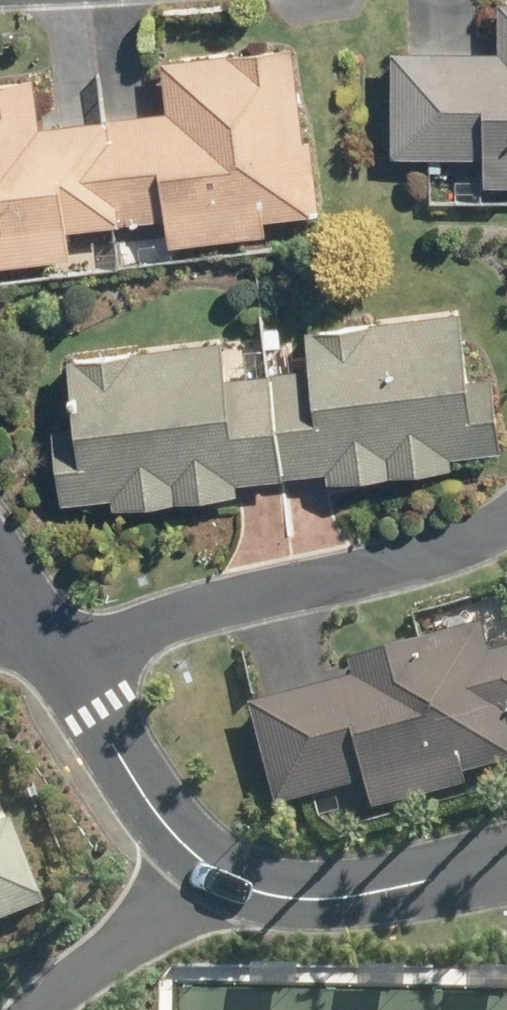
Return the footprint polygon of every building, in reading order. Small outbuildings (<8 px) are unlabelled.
[(494,50),(391,47),(390,152),(481,154),(481,180),(506,181),(506,0),(495,0),(494,50)] [(101,116),(114,220),(161,215),(164,241),(261,231),(259,216),(314,210),(306,136),(298,136),(288,42),(158,58),(163,110),(101,116)] [(101,116),(35,124),(29,73),(0,77),(0,261),(67,254),(63,225),(114,220),(101,116)] [(449,356),(440,288),(285,309),(290,346),(252,351),(266,456),(309,451),(310,460),(433,445),(432,434),(482,428),(472,354),(449,356)] [(197,345),(192,308),(39,327),(48,396),(24,400),(33,474),(82,467),(83,478),(208,462),(207,452),(253,445),(239,340),(197,345)] [(476,623),(345,659),(349,674),(244,703),(272,806),(360,782),(368,809),(461,784),(457,773),(506,760),(506,735),(476,623)] [(39,893),(5,808),(0,810),(0,908),(39,893)]
